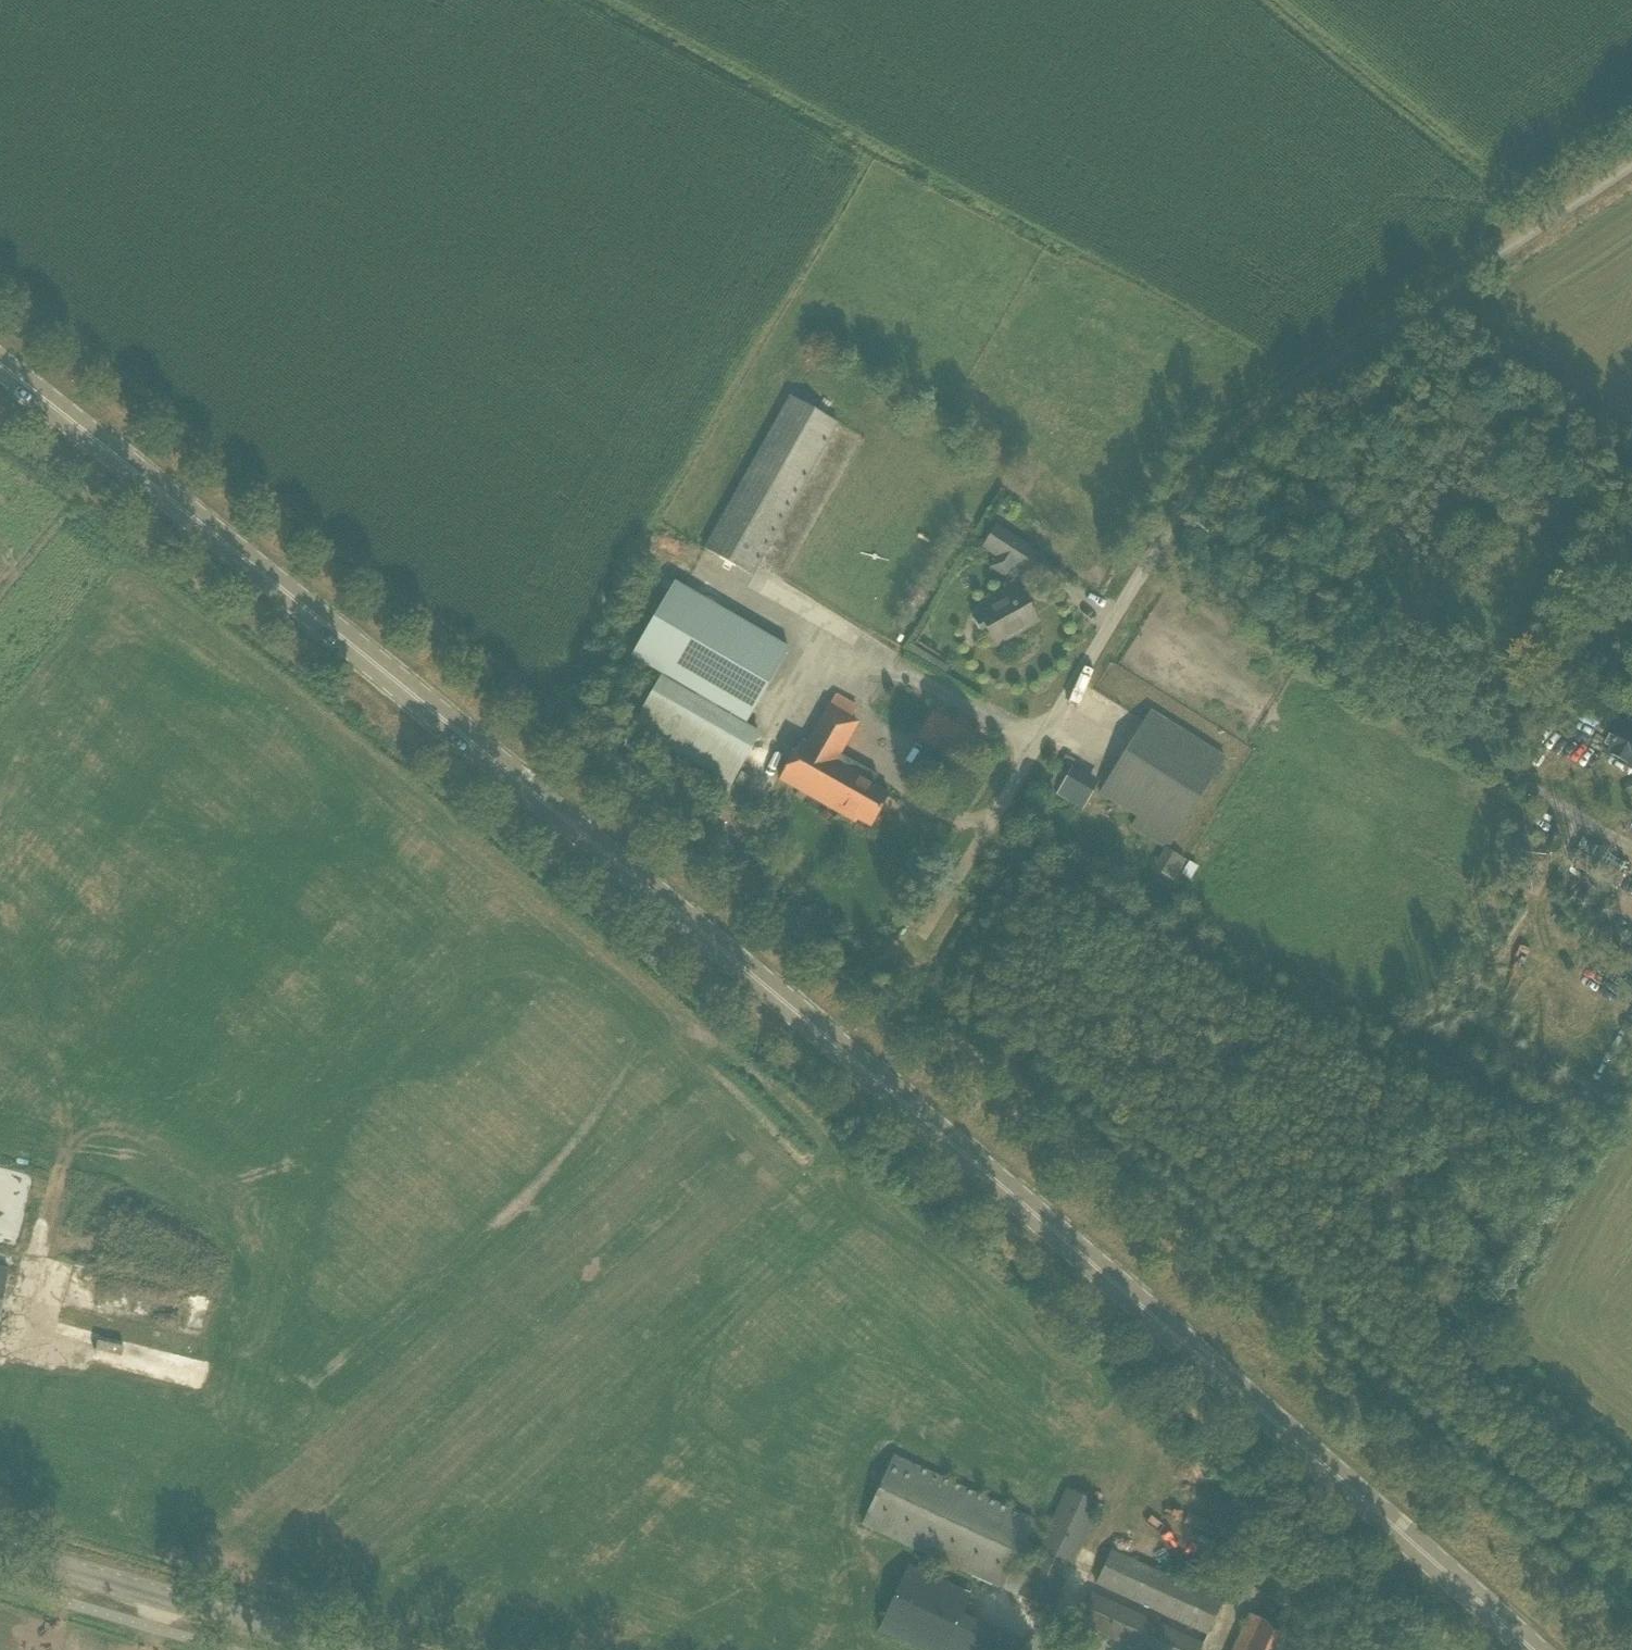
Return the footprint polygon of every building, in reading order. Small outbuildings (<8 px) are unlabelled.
[(702,549),(757,580),(763,568),(758,565),(839,424),(789,396),(702,549)] [(908,427),(874,408),(807,523),(790,514),(761,564),(783,577),(779,586),(807,602),(908,427)] [(942,498),(903,475),(823,615),(863,638),(942,498)] [(996,526),(981,547),(996,557),(1013,566),(1030,577),(1042,558),(996,526)] [(970,550),(965,558),(972,562),(977,554),(970,550)] [(996,590),(1003,603),(974,618),(980,630),(986,627),(996,645),(1037,623),(1014,580),(996,590)] [(745,724),(789,648),(675,581),(630,658),(745,724)] [(732,784),(761,735),(745,726),(660,679),(632,730),(732,784)] [(790,760),(780,779),(855,823),(857,818),(871,826),(888,795),(872,785),(878,776),(850,759),(846,766),(837,761),(858,723),(850,719),(857,708),(835,695),(829,706),(807,744),(802,740),(790,760)] [(975,738),(937,714),(932,711),(917,736),(922,739),(922,738),(961,761),(975,738)] [(1152,711),(1101,793),(1175,838),(1225,757),(1152,711)] [(1611,754),(1631,766),(1631,725),(1628,723),(1626,727),(1625,727),(1624,727),(1623,727),(1622,727),(1621,727),(1620,727),(1619,727),(1618,728),(1617,729),(1616,730),(1615,731),(1615,732),(1615,733),(1614,733),(1614,734),(1614,735),(1614,736),(1615,737),(1615,738),(1615,739),(1616,739),(1616,740),(1617,740),(1617,741),(1618,741),(1611,754)] [(1160,873),(1172,881),(1185,861),(1173,853),(1160,873)] [(10,1268),(0,1266),(0,1319),(10,1268)] [(1100,1504),(1068,1490),(1026,1581),(1010,1573),(1034,1520),(894,1455),(873,1504),(863,1525),(1050,1611),(1100,1504)] [(1112,1551),(1097,1584),(1208,1635),(1223,1602),(1112,1551)] [(880,1631),(920,1649),(944,1649),(960,1615),(970,1595),(910,1567),(880,1631)] [(1092,1593),(1078,1623),(1136,1649),(1201,1649),(1203,1644),(1092,1593)] [(1251,1614),(1234,1649),(1283,1649),(1291,1633),(1251,1614)]
